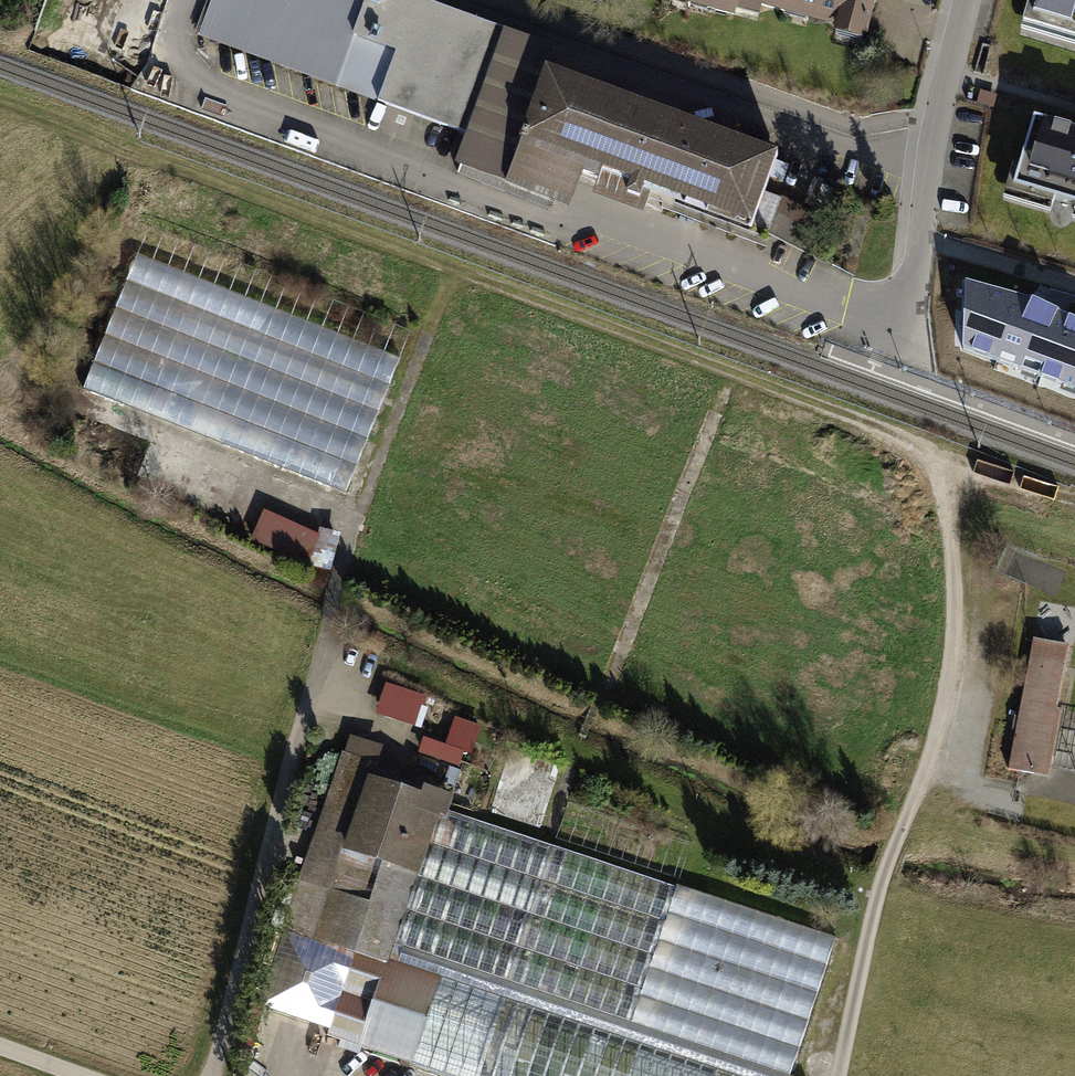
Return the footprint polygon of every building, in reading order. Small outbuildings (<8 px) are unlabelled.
[(202,42),(471,136),(461,167),(575,213),(589,174),(607,179),(600,197),(648,216),(656,195),(758,232),(788,153),(554,70),(561,50),(418,0),(372,0),(371,0),(216,0),(202,42)] [(740,16),(744,2),(843,27),(842,33),(876,41),(886,0),(676,0),(740,16)] [(1032,7),(1074,20),(1074,0),(1034,0),(1032,7)] [(1031,109),(1011,179),(1074,197),(1074,122),(1031,109)] [(87,393),(347,493),(409,331),(149,232),(87,393)] [(963,284),(959,349),(1074,392),(1074,324),(1031,303),(963,284)] [(254,543),(311,568),(324,538),(267,513),(254,543)] [(1034,643),(1007,775),(1046,783),(1049,769),(1074,774),(1074,727),(1058,723),(1073,651),(1034,643)] [(378,681),(368,711),(411,725),(421,695),(378,681)] [(460,712),(451,740),(428,733),(423,749),(471,763),(485,720),(460,712)] [(384,965),(444,804),(447,793),(371,765),(378,743),(345,733),(248,1003),(414,1057),(440,984),(384,965)] [(836,941),(678,889),(695,838),(571,797),(556,840),(444,804),(384,965),(440,984),(414,1057),(459,1075),(791,1075),(836,941)]
